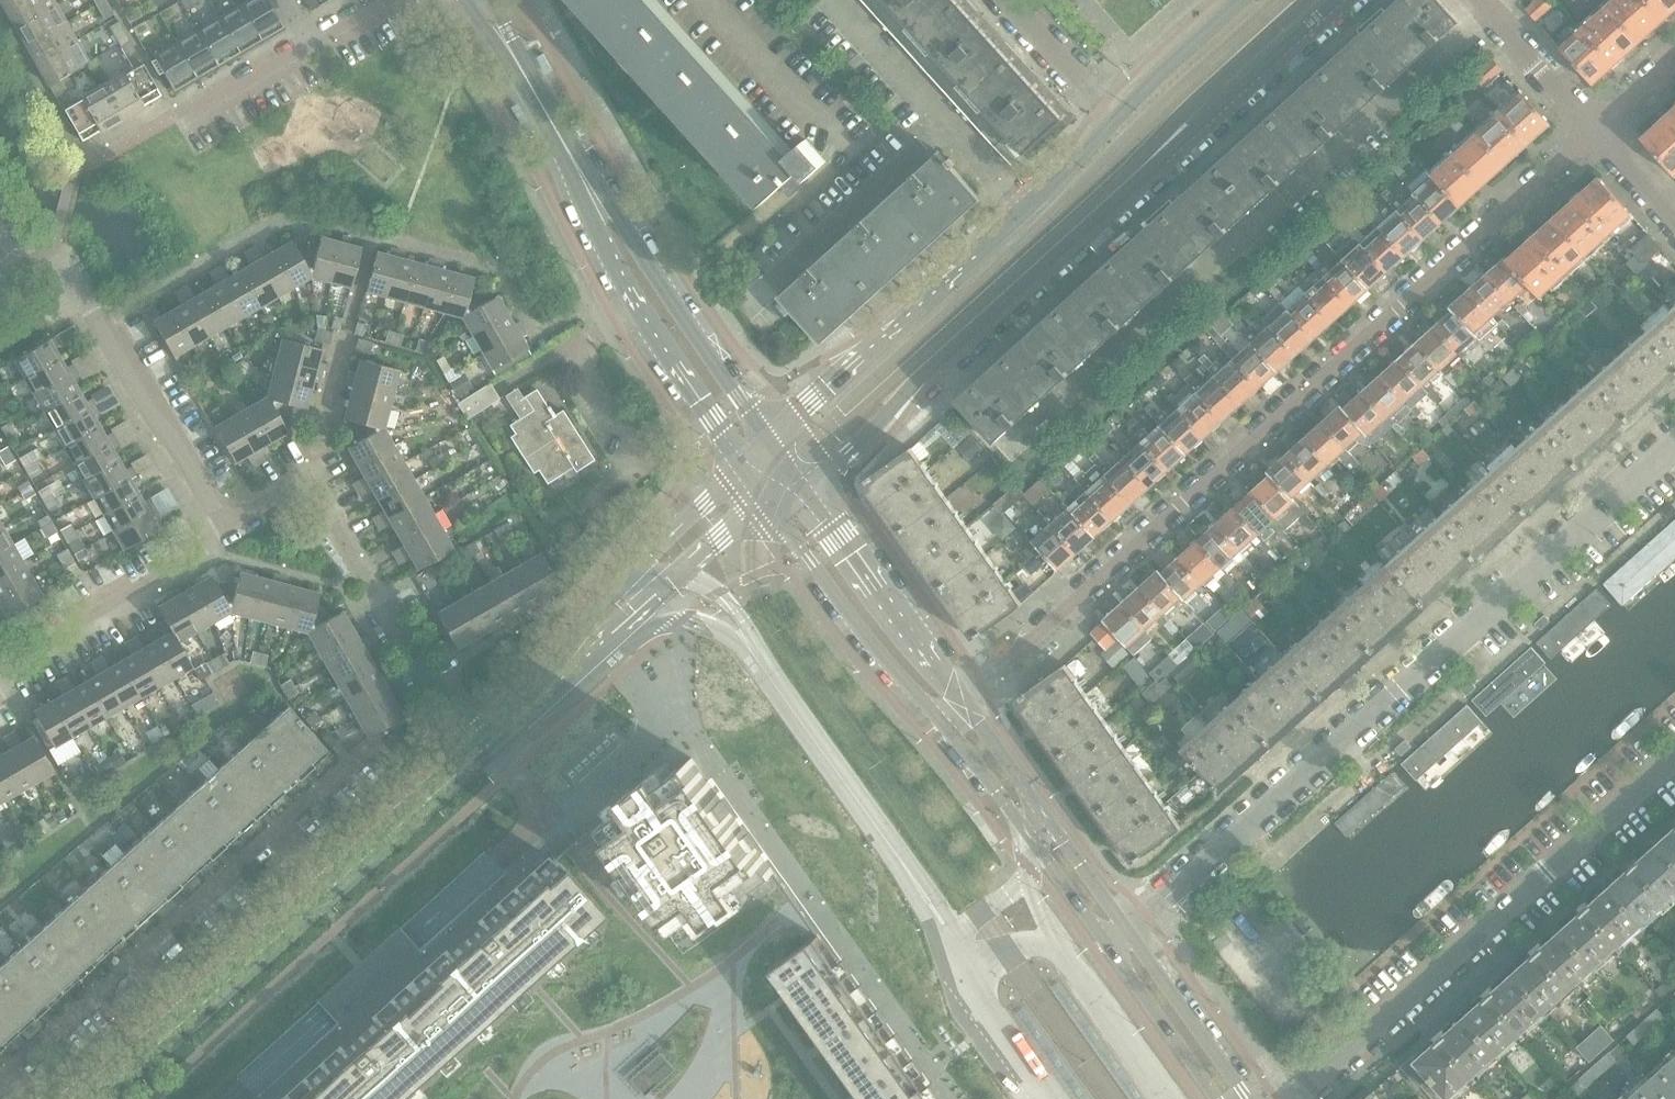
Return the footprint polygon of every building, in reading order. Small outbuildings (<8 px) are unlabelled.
[(54,4),(52,0),(14,0),(4,6),(16,26),(54,4)] [(106,0),(102,0),(96,4),(104,18),(114,13),(106,0)] [(198,0),(180,0),(186,9),(198,1),(198,0)] [(273,8),(277,6),(275,0),(248,0),(241,4),(261,39),(270,34),(271,37),(281,31),(279,28),(283,26),(273,8)] [(317,0),(304,0),(310,10),(319,5),(317,0)] [(656,0),(577,0),(761,203),(783,184),(792,195),(803,185),(810,179),(808,177),(825,161),(805,139),(793,151),(656,0)] [(967,12),(956,0),(861,0),(994,146),(1007,135),(1024,153),(1063,118),(967,12)] [(1440,0),(1396,0),(1385,10),(1382,7),(1367,20),(1405,63),(1430,41),(1433,45),(1439,39),(1435,36),(1454,19),(1457,23),(1459,21),(1440,0)] [(1553,1),(1553,0),(1537,0),(1526,10),(1534,19),(1553,1)] [(1641,0),(1611,0),(1606,5),(1602,1),(1601,2),(1637,42),(1660,22),(1641,0)] [(1641,0),(1660,22),(1674,8),(1674,0),(1641,0)] [(1637,42),(1601,2),(1599,4),(1603,8),(1588,21),(1584,17),(1581,20),(1585,24),(1580,29),(1592,44),(1594,42),(1613,63),(1637,42)] [(26,44),(64,22),(54,4),(16,26),(26,44)] [(261,39),(241,4),(219,17),(239,52),(248,46),(250,49),(259,44),(258,41),(261,39)] [(177,14),(172,5),(159,12),(164,21),(177,14)] [(142,15),(137,6),(124,14),(129,23),(142,15)] [(239,52),(219,17),(197,30),(217,64),(226,59),(228,62),(238,56),(236,53),(239,52)] [(150,29),(145,20),(132,28),(137,37),(150,29)] [(1405,63),(1367,20),(1358,29),(1360,32),(1317,71),(1353,110),(1377,89),(1380,92),(1386,87),(1383,83),(1405,63)] [(128,38),(118,21),(109,27),(119,44),(128,38)] [(37,63),(75,41),(64,22),(26,44),(37,63)] [(1613,63),(1594,42),(1592,44),(1580,29),(1576,25),(1572,28),(1576,32),(1559,48),(1591,84),(1613,63)] [(217,64),(197,30),(176,42),(196,77),(205,72),(206,74),(216,69),(214,66),(217,64)] [(161,95),(128,38),(119,44),(133,69),(123,74),(141,106),(145,105),(160,96),(159,96),(161,95)] [(66,74),(87,62),(75,41),(37,63),(49,85),(57,80),(67,74),(66,74)] [(196,77),(176,42),(153,55),(155,58),(151,61),(159,74),(163,72),(173,90),(183,84),(185,87),(194,81),(193,78),(196,77)] [(1482,87),(1502,69),(1493,59),(1473,77),(1482,87)] [(1353,110),(1317,71),(1264,119),(1299,159),(1324,136),(1327,140),(1333,135),(1330,131),(1353,110)] [(123,73),(102,85),(122,119),(136,111),(135,109),(141,106),(123,74),(123,73)] [(99,131),(80,99),(71,104),(57,80),(49,85),(82,140),(83,140),(99,131)] [(122,119),(102,85),(80,97),(80,99),(99,131),(101,130),(101,129),(107,126),(108,127),(122,119)] [(1550,123),(1525,96),(1522,92),(1501,111),(1498,108),(1496,110),(1527,144),(1550,123)] [(1663,117),(1674,131),(1674,107),(1663,117)] [(1527,144),(1496,110),(1494,111),(1497,115),(1477,133),(1504,164),(1527,144)] [(1663,117),(1640,138),(1673,175),(1674,174),(1674,131),(1663,117)] [(1299,159),(1264,119),(1211,168),(1249,210),(1253,207),(1250,204),(1270,185),(1274,188),(1280,183),(1276,180),(1299,159)] [(1504,164),(1477,133),(1456,152),(1453,148),(1451,151),(1481,185),(1504,164)] [(978,195),(952,166),(955,164),(949,158),(946,160),(938,151),(937,152),(937,153),(924,164),(927,167),(919,175),(916,171),(910,176),(913,180),(889,202),(926,242),(978,195)] [(1481,185),(1451,151),(1449,152),(1452,156),(1431,175),(1459,205),(1481,185)] [(1249,210),(1211,168),(1173,202),(1170,199),(1156,211),(1194,254),(1218,233),(1221,236),(1227,231),(1223,227),(1235,216),(1238,219),(1249,210)] [(1459,205),(1431,175),(1427,170),(1414,181),(1405,172),(1399,177),(1415,195),(1440,222),(1448,215),(1450,216),(1458,209),(1456,207),(1459,205)] [(1631,213),(1598,177),(1576,197),(1592,213),(1588,218),(1605,237),(1631,213)] [(1440,222),(1415,195),(1406,203),(1398,195),(1395,198),(1387,190),(1382,194),(1397,211),(1422,239),(1430,231),(1431,233),(1439,226),(1438,224),(1440,222)] [(1605,237),(1588,218),(1592,213),(1576,197),(1553,218),(1585,255),(1605,237)] [(926,242),(889,202),(866,222),(863,219),(857,224),(861,228),(837,249),(873,290),(926,242)] [(1422,239),(1397,211),(1387,220),(1380,212),(1377,215),(1369,206),(1363,211),(1378,228),(1379,227),(1404,255),(1412,247),(1413,249),(1421,242),(1420,240),(1422,239)] [(1194,254),(1156,211),(1146,221),(1149,224),(1105,263),(1141,302),(1165,280),(1168,284),(1174,279),(1171,275),(1194,254)] [(1360,232),(1341,211),(1335,216),(1355,237),(1360,232)] [(1585,255),(1553,218),(1530,239),(1545,256),(1551,252),(1567,271),(1585,255)] [(1386,271),(1361,244),(1360,245),(1353,237),(1341,249),(1332,239),(1332,233),(1325,227),(1318,234),(1342,261),(1343,260),(1367,288),(1375,281),(1377,282),(1385,275),(1383,273),(1386,271)] [(1404,255),(1379,227),(1378,228),(1361,244),(1386,271),(1393,264),(1395,266),(1403,259),(1401,257),(1404,255)] [(1643,263),(1661,247),(1649,234),(1632,250),(1643,263)] [(350,287),(361,247),(348,244),(350,237),(342,235),(340,242),(330,281),(350,287)] [(330,281),(340,242),(320,236),(317,249),(307,250),(311,276),(330,281)] [(1567,271),(1551,252),(1545,256),(1530,239),(1507,259),(1506,260),(1529,285),(1537,293),(1546,286),(1548,288),(1567,271)] [(311,276),(307,250),(298,251),(292,240),(274,250),(294,286),(311,276)] [(294,286),(274,250),(263,257),(256,245),(250,249),(276,296),(294,286)] [(385,296),(397,250),(390,248),(389,255),(376,251),(365,291),(385,296)] [(1312,254),(1307,248),(1303,252),(1307,258),(1312,254)] [(276,296),(250,249),(243,253),(250,264),(239,270),(259,306),(276,296)] [(873,290),(837,249),(814,270),(810,266),(804,272),(808,275),(783,298),(780,294),(778,295),(818,340),(873,290)] [(404,301),(415,262),(403,258),(405,252),(397,250),(385,296),(404,301)] [(1367,288),(1343,260),(1342,261),(1332,270),(1324,262),(1322,264),(1313,254),(1307,260),(1316,270),(1349,304),(1357,297),(1359,299),(1366,292),(1365,290),(1367,288)] [(1529,285),(1506,260),(1507,259),(1506,257),(1486,274),(1510,302),(1529,285)] [(423,306),(436,260),(428,258),(427,265),(415,262),(404,301),(423,306)] [(443,312),(453,272),(441,269),(443,262),(436,260),(423,306),(443,312)] [(1141,302),(1105,263),(1052,311),(1087,350),(1111,328),(1115,332),(1120,327),(1117,323),(1141,302)] [(259,306),(239,270),(229,276),(222,265),(215,269),(243,315),(259,306)] [(243,315),(215,269),(209,273),(216,284),(205,290),(225,326),(243,315)] [(1349,304),(1316,270),(1303,282),(1296,276),(1293,280),(1298,286),(1331,321),(1339,314),(1340,315),(1348,308),(1347,306),(1349,304)] [(478,295),(470,290),(473,277),(453,272),(443,312),(461,317),(478,295)] [(1510,302),(1486,274),(1468,291),(1493,318),(1510,302)] [(225,326),(205,290),(194,296),(188,285),(181,289),(208,335),(225,326)] [(1331,321),(1298,286),(1286,298),(1277,288),(1272,293),(1288,311),(1288,310),(1313,337),(1321,330),(1322,332),(1330,325),(1328,323),(1331,321)] [(208,335),(181,289),(175,292),(181,304),(171,310),(191,345),(208,335)] [(1497,322),(1493,318),(1468,291),(1448,308),(1451,311),(1476,338),(1476,337),(1489,351),(1495,346),(1486,337),(1498,325),(1496,324),(1497,322)] [(471,334),(507,313),(496,295),(485,301),(478,295),(461,317),(471,334)] [(1586,317),(1597,307),(1589,299),(1578,309),(1586,317)] [(1528,311),(1520,302),(1515,307),(1523,316),(1528,311)] [(191,345),(171,310),(160,316),(154,305),(146,309),(153,321),(173,356),(191,345)] [(1268,315),(1259,305),(1253,310),(1263,320),(1268,315)] [(1674,308),(1671,310),(1668,312),(1671,315),(1649,335),(1646,332),(1644,334),(1674,368),(1674,309),(1674,308)] [(1313,337),(1288,310),(1288,311),(1270,327),(1294,354),(1302,346),(1304,348),(1312,341),(1310,339),(1313,337)] [(1064,371),(1087,350),(1052,311),(1000,359),(1035,398),(1059,376),(1062,380),(1068,375),(1064,371)] [(1476,338),(1451,311),(1434,326),(1458,354),(1471,368),(1476,363),(1469,355),(1472,353),(1466,347),(1476,338)] [(481,351),(523,327),(519,320),(513,324),(507,313),(471,334),(481,351)] [(325,329),(327,316),(316,315),(317,327),(325,329)] [(339,329),(342,317),(334,315),(331,327),(339,329)] [(1294,354),(1270,327),(1258,338),(1253,333),(1250,331),(1237,318),(1232,323),(1251,343),(1276,370),(1284,363),(1286,365),(1293,358),(1292,356),(1294,354)] [(1509,327),(1501,319),(1497,322),(1496,324),(1498,325),(1504,332),(1509,327)] [(361,335),(365,323),(357,321),(354,333),(361,335)] [(1458,354),(1434,326),(1416,343),(1440,370),(1455,386),(1460,381),(1451,372),(1454,370),(1448,363),(1458,354)] [(330,344),(333,332),(316,327),(313,339),(321,341),(330,344)] [(527,348),(521,337),(526,333),(523,327),(481,351),(492,369),(527,348)] [(1532,343),(1541,335),(1535,328),(1526,337),(1532,343)] [(392,343),(395,332),(388,330),(385,341),(392,343)] [(400,346),(403,334),(395,332),(392,343),(400,346)] [(1644,334),(1641,337),(1644,340),(1625,357),(1622,354),(1619,356),(1617,359),(1620,362),(1598,381),(1595,378),(1593,380),(1629,420),(1674,378),(1674,368),(1644,334)] [(59,357),(53,346),(59,343),(55,335),(48,339),(13,359),(24,377),(59,357)] [(318,361),(321,348),(281,338),(276,358),(322,370),(324,363),(318,361)] [(423,352),(426,340),(418,338),(415,350),(423,352)] [(1276,370),(1251,343),(1240,353),(1233,346),(1231,347),(1222,338),(1217,343),(1233,360),(1257,387),(1266,379),(1268,381),(1275,374),(1274,372),(1276,370)] [(370,354),(373,343),(358,339),(355,350),(370,354)] [(1428,381),(1440,370),(1416,343),(1398,360),(1428,393),(1435,400),(1439,397),(1431,389),(1434,387),(1428,381)] [(1257,387),(1233,360),(1221,371),(1203,352),(1197,357),(1215,377),(1239,404),(1247,396),(1249,398),(1257,391),(1255,389),(1257,387)] [(450,361),(446,354),(436,360),(440,367),(450,361)] [(1179,371),(1188,362),(1181,355),(1172,363),(1179,371)] [(34,394),(75,370),(71,364),(65,367),(59,357),(24,377),(34,394)] [(320,377),(322,370),(276,358),(270,377),(311,387),(314,376),(320,377)] [(393,389),(398,369),(360,359),(356,372),(350,370),(348,377),(393,389)] [(1012,419),(1035,398),(1000,359),(954,400),(993,442),(994,441),(991,437),(1006,424),(1009,428),(1015,422),(1012,419)] [(1428,393),(1398,360),(1380,376),(1411,412),(1416,417),(1421,412),(1415,405),(1428,393)] [(79,391),(72,380),(79,377),(75,370),(34,394),(44,411),(79,391)] [(1159,387),(1167,379),(1161,372),(1153,380),(1159,387)] [(473,387),(464,373),(449,382),(458,396),(473,387)] [(1239,404),(1215,377),(1203,387),(1191,373),(1184,379),(1196,393),(1212,410),(1221,420),(1229,413),(1231,414),(1239,407),(1237,405),(1239,404)] [(206,382),(202,376),(195,380),(199,386),(206,382)] [(1411,412),(1380,376),(1362,392),(1385,419),(1398,434),(1403,430),(1398,424),(1411,412)] [(305,408),(311,387),(270,377),(265,395),(287,412),(293,405),(305,408)] [(388,409),(393,389),(348,377),(346,384),(352,386),(349,398),(388,409)] [(1498,395),(1508,386),(1501,379),(1491,387),(1498,395)] [(1629,420),(1593,380),(1590,383),(1593,386),(1573,403),(1571,400),(1565,405),(1568,408),(1547,427),(1545,424),(1542,426),(1577,466),(1629,420)] [(467,419),(499,398),(490,383),(457,403),(467,419)] [(594,459),(562,409),(554,414),(548,405),(547,406),(536,388),(510,404),(519,418),(509,424),(516,434),(512,437),(534,473),(538,470),(547,483),(562,473),(566,480),(577,473),(576,471),(594,459)] [(1221,420),(1212,410),(1196,393),(1185,403),(1177,395),(1175,398),(1167,390),(1163,393),(1178,410),(1203,436),(1211,429),(1213,431),(1220,424),(1219,422),(1221,420)] [(54,428),(95,405),(91,398),(85,402),(79,391),(44,411),(54,428)] [(1385,419),(1362,392),(1343,409),(1373,441),(1381,450),(1386,445),(1378,437),(1380,435),(1375,429),(1385,419)] [(281,420),(287,412),(265,395),(248,405),(269,441),(288,431),(281,420)] [(383,427),(388,409),(349,398),(343,418),(356,421),(357,431),(383,427)] [(1483,410),(1474,400),(1464,409),(1470,414),(1477,415),(1483,410)] [(1203,436),(1178,410),(1169,417),(1162,410),(1159,413),(1149,403),(1144,409),(1159,426),(1160,425),(1185,453),(1193,446),(1194,447),(1202,440),(1201,438),(1203,436)] [(1452,419),(1462,410),(1456,404),(1446,413),(1452,419)] [(98,425),(92,415),(98,411),(95,405),(54,428),(64,446),(98,425)] [(269,441),(248,405),(232,415),(259,463),(266,459),(259,447),(269,441)] [(1373,441),(1343,409),(1340,405),(1322,422),(1349,453),(1360,443),(1368,446),(1373,441)] [(1443,427),(1452,419),(1446,413),(1438,420),(1443,427)] [(460,422),(458,414),(445,417),(447,425),(460,422)] [(259,463),(232,415),(214,426),(234,462),(246,455),(253,466),(259,463)] [(1142,426),(1133,416),(1125,424),(1134,433),(1142,426)] [(1104,438),(1115,428),(1107,420),(1097,430),(1104,438)] [(15,428),(11,421),(1,427),(5,434),(15,428)] [(1349,453),(1322,422),(1303,439),(1328,467),(1338,458),(1354,474),(1362,466),(1349,453)] [(479,441),(478,440),(469,424),(458,431),(464,442),(449,452),(452,457),(467,447),(467,448),(479,441)] [(73,463),(115,439),(111,432),(105,436),(98,425),(64,446),(73,463)] [(1160,425),(1159,426),(1149,435),(1142,428),(1135,435),(1141,442),(1142,442),(1167,469),(1175,462),(1176,464),(1184,457),(1183,455),(1185,453),(1160,425)] [(1577,466),(1542,426),(1540,428),(1542,431),(1521,450),(1519,447),(1517,449),(1512,444),(1503,453),(1510,460),(1496,473),(1494,470),(1490,473),(1526,512),(1577,466)] [(357,464),(393,444),(383,427),(357,431),(358,440),(347,447),(357,464)] [(19,435),(15,428),(5,434),(9,440),(19,435)] [(983,449),(970,435),(957,447),(970,461),(983,449)] [(118,459),(112,449),(118,445),(115,439),(73,463),(84,480),(118,459)] [(1328,467),(1303,439),(1285,455),(1310,483),(1328,467)] [(1142,442),(1141,442),(1123,458),(1148,486),(1156,479),(1158,480),(1166,473),(1164,471),(1167,469),(1142,442)] [(356,489),(403,461),(393,444),(357,464),(364,476),(352,482),(356,489)] [(7,446),(0,450),(0,455),(2,458),(11,453),(7,446)] [(940,499),(923,475),(927,473),(925,470),(921,473),(917,466),(920,463),(910,447),(865,479),(901,530),(945,499),(944,496),(940,499)] [(1429,457),(1422,449),(1413,456),(1420,465),(1429,457)] [(15,460),(11,453),(2,458),(6,465),(15,460)] [(1148,486),(1123,458),(1113,467),(1109,462),(1103,463),(1095,453),(1089,459),(1095,465),(1130,502),(1138,495),(1140,497),(1148,489),(1146,488),(1148,486)] [(35,462),(30,455),(21,461),(25,468),(35,462)] [(1310,483),(1285,455),(1266,472),(1269,475),(1291,500),(1310,483)] [(93,497),(134,473),(131,466),(124,470),(118,459),(84,480),(93,497)] [(378,499),(413,478),(403,461),(356,489),(360,495),(371,489),(378,499)] [(39,469),(35,462),(25,468),(29,475),(39,469)] [(1130,502),(1095,465),(1086,473),(1082,470),(1074,477),(1086,491),(1112,519),(1120,511),(1122,513),(1130,506),(1128,504),(1130,502)] [(138,494),(132,483),(138,479),(134,473),(93,497),(103,514),(138,494)] [(1526,512),(1490,473),(1488,475),(1491,478),(1471,495),(1468,493),(1462,498),(1465,501),(1444,519),(1442,516),(1439,519),(1474,558),(1526,512)] [(1298,507),(1291,500),(1269,475),(1251,492),(1276,518),(1287,529),(1299,518),(1311,530),(1316,526),(1307,516),(1298,507)] [(376,523),(422,495),(413,478),(378,499),(384,510),(372,516),(376,523)] [(31,487),(27,480),(17,486),(21,492),(31,487)] [(35,494),(31,487),(21,492),(26,499),(35,494)] [(55,497),(50,489),(41,495),(45,503),(55,497)] [(1066,498),(1060,490),(1056,494),(1062,502),(1066,498)] [(1112,519),(1086,491),(1068,507),(1093,536),(1102,528),(1103,530),(1111,523),(1110,521),(1112,519)] [(1276,518),(1251,492),(1233,508),(1258,535),(1276,518)] [(1002,510),(1012,501),(1006,493),(995,502),(1002,510)] [(113,531),(154,507),(150,501),(144,504),(138,494),(103,514),(113,531)] [(397,533),(432,513),(422,495),(376,523),(380,529),(391,523),(397,533)] [(58,503),(55,497),(45,503),(49,509),(58,503)] [(980,555),(962,531),(966,528),(963,523),(959,526),(943,504),(947,501),(945,499),(901,530),(941,586),(985,555),(984,552),(980,555)] [(1312,511),(1304,502),(1298,507),(1307,516),(1312,511)] [(1009,516),(1016,510),(1013,506),(1005,512),(1009,516)] [(158,529),(152,517),(158,514),(154,507),(113,531),(124,549),(158,529)] [(1048,515),(1041,507),(1037,510),(1044,518),(1048,515)] [(1093,536),(1068,507),(1049,524),(1075,553),(1084,544),(1085,546),(1093,539),(1092,537),(1093,536)] [(1258,535),(1233,508),(1215,524),(1240,552),(1250,542),(1254,547),(1257,545),(1265,554),(1270,549),(1258,535)] [(396,557),(442,530),(432,513),(397,533),(403,544),(392,551),(396,557)] [(51,521),(47,514),(37,520),(41,527),(51,521)] [(1602,584),(1621,605),(1623,603),(1629,610),(1662,580),(1658,575),(1674,560),(1674,516),(1602,584)] [(1474,558),(1439,519),(1437,521),(1439,524),(1420,541),(1417,539),(1414,542),(1412,544),(1414,546),(1392,566),(1389,564),(1388,565),(1423,604),(1474,558)] [(55,528),(51,521),(41,527),(45,533),(55,528)] [(514,532),(508,522),(501,526),(507,536),(514,532)] [(75,531),(70,524),(61,529),(65,537),(75,531)] [(1075,553),(1049,524),(1030,541),(1041,552),(1056,569),(1065,561),(1067,563),(1075,555),(1073,554),(1075,553)] [(1240,552),(1215,524),(1197,541),(1212,558),(1221,569),(1231,559),(1236,564),(1239,561),(1246,570),(1251,566),(1239,553),(1240,552)] [(507,536),(501,526),(494,530),(500,540),(507,536)] [(12,543),(3,527),(0,529),(0,550),(12,543)] [(418,569),(453,548),(442,530),(396,557),(400,564),(411,557),(418,569)] [(69,543),(78,537),(75,531),(65,537),(69,543)] [(480,552),(474,541),(467,545),(473,556),(480,552)] [(1221,569),(1212,558),(1197,541),(1179,557),(1204,584),(1221,569)] [(22,561),(12,543),(0,550),(0,574),(22,561)] [(473,556),(467,545),(460,549),(466,560),(473,556)] [(89,554),(85,547),(74,553),(78,560),(89,554)] [(71,555),(67,548),(56,554),(60,561),(71,555)] [(561,587),(540,552),(522,563),(546,603),(553,600),(549,594),(561,587)] [(1041,553),(1025,567),(1031,574),(1048,561),(1041,553)] [(81,573),(71,555),(60,561),(70,579),(81,573)] [(977,636),(1022,604),(1010,590),(1006,593),(1001,586),(1005,583),(1003,581),(999,583),(983,560),(987,557),(985,555),(941,586),(977,636)] [(1179,557),(1161,573),(1161,574),(1185,601),(1204,584),(1179,557)] [(32,578),(22,561),(0,574),(0,596),(32,578)] [(445,572),(439,561),(432,565),(438,576),(445,572)] [(546,603),(522,563),(505,572),(526,608),(536,601),(540,607),(546,603)] [(438,576),(432,565),(425,569),(431,580),(438,576)] [(1371,651),(1423,604),(1388,565),(1384,568),(1387,571),(1366,590),(1363,587),(1361,589),(1358,592),(1361,594),(1340,613),(1339,614),(1371,651)] [(1185,601),(1161,574),(1161,573),(1158,570),(1139,587),(1170,620),(1171,619),(1183,608),(1190,616),(1195,611),(1185,601)] [(249,616),(259,577),(239,571),(236,584),(227,585),(230,611),(249,616)] [(526,608),(505,572),(488,582),(512,623),(518,619),(515,614),(526,608)] [(269,622),(280,575),(273,573),(271,580),(259,577),(249,616),(269,622)] [(1233,581),(1225,573),(1220,578),(1227,586),(1233,581)] [(230,611),(227,585),(217,586),(211,575),(193,586),(213,621),(230,611)] [(287,626),(298,587),(286,584),(288,577),(280,575),(269,622),(287,626)] [(43,596),(32,578),(0,596),(0,604),(3,609),(0,610),(0,617),(1,619),(7,616),(43,596)] [(512,623),(488,582),(471,592),(491,627),(502,621),(505,627),(512,623)] [(213,621),(193,586),(182,592),(179,586),(172,590),(196,631),(213,621)] [(323,611),(316,605),(319,593),(298,587),(287,626),(307,632),(323,611)] [(1170,620),(1139,587),(1121,604),(1144,629),(1155,620),(1161,626),(1163,624),(1172,634),(1179,628),(1171,619),(1170,620)] [(1556,654),(1610,605),(1595,588),(1539,636),(1556,654)] [(196,631),(172,590),(166,594),(169,599),(157,606),(165,619),(178,641),(196,631)] [(1214,598),(1212,595),(1208,591),(1203,595),(1210,602),(1214,598)] [(491,627),(471,592),(454,602),(478,643),(484,639),(481,633),(491,627)] [(478,643),(454,602),(436,612),(456,648),(468,641),(471,647),(478,643)] [(1144,629),(1121,604),(1103,620),(1104,621),(1119,639),(1126,646),(1144,629)] [(1216,630),(1230,619),(1222,609),(1208,621),(1216,630)] [(317,648),(352,627),(342,610),(331,616),(323,611),(307,632),(317,648)] [(1320,696),(1371,651),(1339,614),(1340,613),(1337,610),(1333,614),(1335,617),(1314,636),(1312,633),(1306,638),(1309,641),(1289,659),(1288,660),(1320,696)] [(1544,614),(1534,623),(1540,630),(1550,621),(1544,614)] [(192,666),(178,641),(165,619),(158,623),(164,635),(154,641),(174,676),(192,666)] [(1117,641),(1119,639),(1104,621),(1091,633),(1105,650),(1101,654),(1114,668),(1129,654),(1117,641)] [(327,666),(368,642),(364,636),(359,639),(352,627),(317,648),(327,666)] [(174,676),(154,641),(143,647),(137,636),(130,639),(157,686),(174,676)] [(157,686),(130,639),(124,643),(130,655),(120,661),(140,696),(157,686)] [(372,663),(366,652),(372,649),(368,642),(327,666),(337,683),(372,663)] [(1486,713),(1542,662),(1527,647),(1471,697),(1486,713)] [(1177,663),(1186,654),(1179,648),(1170,656),(1177,663)] [(257,664),(260,652),(252,650),(249,662),(257,664)] [(265,666),(268,654),(260,652),(257,664),(265,666)] [(225,665),(219,654),(212,658),(218,669),(225,665)] [(140,696),(120,661),(109,667),(102,655),(96,659),(123,706),(140,696)] [(1269,742),(1320,696),(1288,660),(1289,659),(1286,656),(1281,661),(1283,664),(1263,682),(1261,679),(1255,684),(1258,687),(1238,705),(1236,706),(1269,742)] [(218,669),(212,658),(205,662),(211,673),(218,669)] [(123,706),(96,659),(89,663),(96,674),(85,681),(105,716),(123,706)] [(347,700),(388,676),(384,670),(378,673),(372,663),(337,683),(347,700)] [(1099,722),(1082,698),(1086,695),(1083,691),(1079,693),(1069,680),(1073,677),(1065,664),(1019,696),(1060,753),(1105,721),(1103,719),(1099,722)] [(105,716),(85,681),(75,687),(68,675),(62,679),(88,726),(105,716)] [(392,697),(386,686),(392,683),(388,676),(347,700),(357,717),(392,697)] [(294,685),(290,678),(280,685),(284,691),(294,685)] [(1153,704),(1173,686),(1166,678),(1159,684),(1156,681),(1143,692),(1153,704)] [(88,726),(62,679),(55,683),(62,694),(51,700),(71,736),(88,726)] [(1469,680),(1460,689),(1466,696),(1475,687),(1469,680)] [(298,692),(294,685),(284,691),(288,698),(298,692)] [(71,736),(51,700),(40,707),(34,695),(27,699),(33,711),(54,746),(71,736)] [(1146,704),(1139,695),(1129,703),(1135,712),(1146,704)] [(367,735),(402,715),(408,711),(404,704),(398,707),(392,697),(357,717),(367,735)] [(1483,720),(1466,701),(1399,764),(1412,779),(1424,792),(1490,732),(1481,722),(1483,720)] [(1216,790),(1269,742),(1236,706),(1238,705),(1235,702),(1230,707),(1233,709),(1213,727),(1211,724),(1208,726),(1206,729),(1208,731),(1184,753),(1216,790)] [(329,752),(287,705),(242,746),(285,793),(329,752)] [(310,724),(319,716),(314,710),(305,719),(310,724)] [(316,730),(325,722),(319,716),(310,724),(316,730)] [(1139,778),(1122,754),(1126,751),(1123,747),(1119,750),(1102,726),(1106,723),(1105,721),(1060,753),(1100,809),(1144,777),(1143,775),(1139,778)] [(161,734),(155,722),(144,728),(150,740),(161,734)] [(53,771),(33,735),(21,742),(15,731),(8,734),(35,781),(53,771)] [(348,753),(338,741),(329,733),(323,738),(342,759),(348,753)] [(8,734),(2,738),(8,750),(0,754),(0,760),(18,791),(35,781),(8,734)] [(1405,739),(1395,748),(1401,755),(1411,746),(1405,739)] [(679,744),(601,815),(571,842),(557,854),(286,1098),(935,1098),(815,932),(772,873),(679,744)] [(60,753),(55,746),(51,749),(56,756),(60,753)] [(285,793),(242,746),(198,786),(240,832),(285,793)] [(0,760),(0,799),(1,801),(18,791),(0,760)] [(1386,768),(1382,762),(1376,767),(1381,773),(1386,768)] [(1404,791),(1389,774),(1336,822),(1348,835),(1356,839),(1373,823),(1370,821),(1404,791)] [(1136,859),(1181,827),(1169,812),(1165,815),(1160,808),(1164,805),(1162,802),(1158,805),(1142,783),(1146,779),(1144,777),(1100,809),(1123,841),(1136,859)] [(240,832),(198,786),(154,826),(196,872),(240,832)] [(65,817),(61,809),(53,813),(57,821),(65,817)] [(196,872),(154,826),(110,866),(152,912),(196,872)] [(1655,845),(1674,867),(1674,826),(1655,845)] [(1674,891),(1674,867),(1655,845),(1606,888),(1639,924),(1660,905),(1663,909),(1666,907),(1668,905),(1665,901),(1674,891)] [(152,912),(110,866),(65,906),(108,952),(152,912)] [(1616,944),(1639,924),(1606,888),(1558,931),(1590,967),(1612,948),(1616,952),(1620,948),(1616,944)] [(108,952),(65,906),(21,945),(64,992),(108,952)] [(1579,984),(1576,980),(1590,967),(1558,931),(1510,974),(1542,1010),(1556,998),(1560,1002),(1562,999),(1559,995),(1573,983),(1576,987),(1579,984)] [(21,945),(0,965),(0,1011),(19,1032),(64,992),(21,945)] [(1521,1029),(1542,1010),(1510,974),(1461,1018),(1494,1054),(1516,1033),(1520,1037),(1521,1035),(1524,1033),(1521,1029)] [(1661,997),(1672,988),(1666,980),(1655,990),(1661,997)] [(1647,1010),(1638,1000),(1628,1009),(1637,1019),(1647,1010)] [(1660,1013),(1657,1009),(1652,1014),(1660,1022),(1665,1018),(1660,1013)] [(0,1011),(0,1050),(19,1032),(0,1011)] [(1660,1022),(1652,1014),(1647,1018),(1654,1027),(1660,1022)] [(1472,1073),(1494,1054),(1461,1018),(1414,1060),(1413,1061),(1428,1078),(1433,1083),(1437,1087),(1441,1091),(1445,1096),(1446,1097),(1447,1096),(1468,1077),(1471,1080),(1473,1078),(1475,1077),(1472,1073)] [(1654,1027),(1647,1018),(1642,1023),(1649,1031),(1654,1027)] [(1626,1030),(1616,1019),(1605,1029),(1615,1040),(1626,1030)] [(1649,1031),(1642,1023),(1636,1027),(1644,1036),(1649,1031)] [(1644,1036),(1636,1027),(1631,1032),(1639,1041),(1644,1036)] [(1639,1041),(1631,1032),(1626,1037),(1634,1046),(1639,1041)] [(1602,1048),(1591,1035),(1577,1047),(1589,1060),(1602,1048)] [(1617,1061),(1608,1052),(1603,1057),(1611,1066),(1617,1061)] [(1648,1077),(1667,1098),(1674,1098),(1674,1053),(1648,1077)] [(1573,1073),(1584,1064),(1576,1055),(1565,1064),(1573,1073)] [(1418,1087),(1420,1086),(1428,1078),(1413,1061),(1414,1060),(1411,1056),(1399,1066),(1418,1087)] [(1611,1066),(1603,1057),(1598,1061),(1606,1070),(1611,1066)] [(1606,1070),(1598,1061),(1593,1066),(1601,1075),(1606,1070)] [(1601,1075),(1593,1066),(1588,1070),(1596,1079),(1601,1075)] [(1596,1079),(1588,1070),(1583,1075),(1591,1084),(1596,1079)] [(1591,1084),(1583,1075),(1578,1079),(1586,1088),(1591,1084)] [(1648,1077),(1623,1098),(1667,1098),(1648,1077)] [(1428,1078),(1420,1086),(1424,1090),(1433,1083),(1428,1078)] [(1433,1083),(1424,1090),(1428,1095),(1437,1087),(1433,1083)] [(1428,1095),(1432,1098),(1441,1091),(1437,1087),(1428,1095)]
